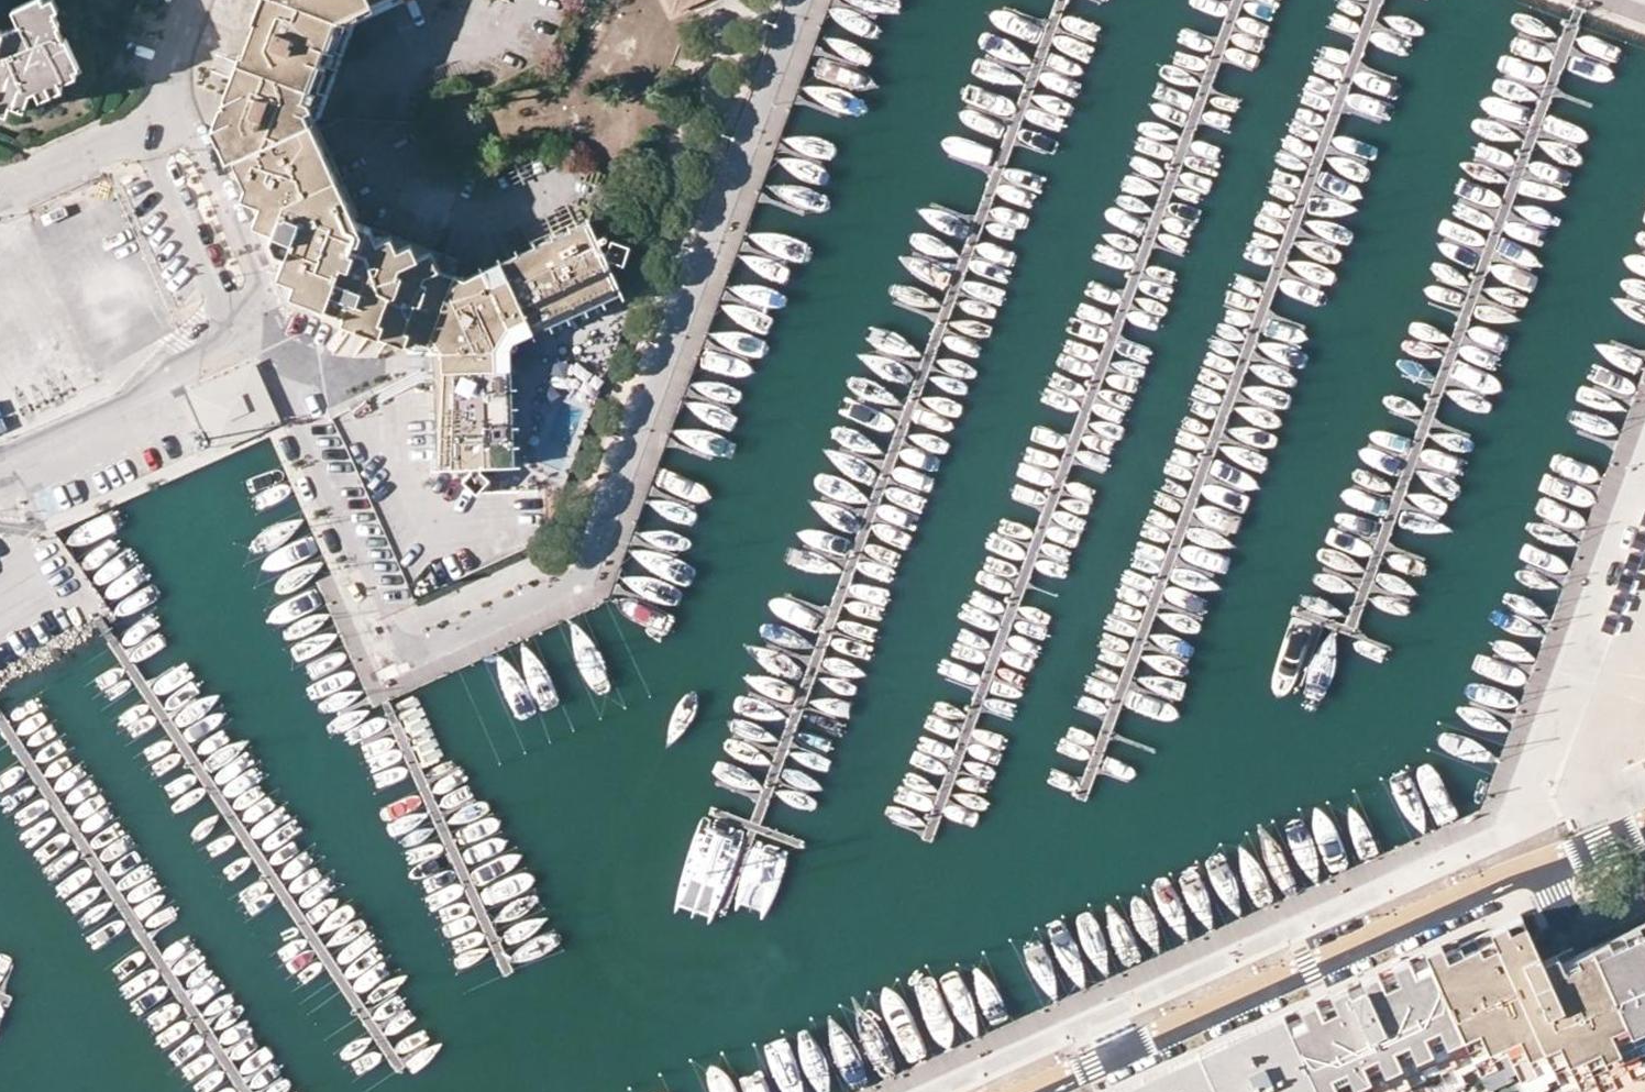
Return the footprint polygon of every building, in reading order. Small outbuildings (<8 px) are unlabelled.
[(4,111),(8,102),(22,107),(23,97),(37,90),(58,81),(80,70),(65,37),(61,38),(55,24),(57,23),(51,10),(47,0),(32,0),(13,9),(19,23),(2,30),(0,29),(0,109),(4,111)] [(243,63),(327,95),(334,76),(351,24),(401,0),(266,0),(243,63)] [(671,8),(691,0),(668,0),(671,8)] [(219,125),(232,155),(315,119),(319,116),(327,95),(243,63),(230,95),(219,125)] [(270,240),(281,263),(286,252),(300,257),(294,279),(292,284),(290,291),(296,293),(344,310),(416,337),(428,342),(457,267),(459,258),(354,220),(357,212),(315,119),(232,155),(270,240)] [(112,177),(32,208),(93,363),(173,332),(112,177)] [(428,388),(432,466),(469,465),(479,465),(519,463),(516,345),(623,298),(606,261),(602,252),(586,218),(465,270),(457,267),(428,342),(425,349),(428,351),(428,369),(428,374),(428,388)] [(602,252),(606,261),(609,258),(622,262),(626,245),(610,239),(606,250),(602,252)] [(286,252),(281,263),(289,277),(294,279),(300,257),(286,252)] [(257,394),(247,371),(189,397),(211,444),(257,423),(246,399),(257,394)] [(268,418),(257,394),(246,399),(257,423),(268,418)] [(479,470),(479,465),(469,465),(470,470),(463,480),(475,491),(486,478),(479,470)] [(1644,693),(1644,633),(1621,624),(1601,678),(1644,694),(1644,693)] [(1486,1090),(1517,1074),(1525,1091),(1538,1091),(1558,1083),(1553,1072),(1570,1064),(1575,1076),(1582,1091),(1644,1091),(1644,1067),(1642,1061),(1594,953),(1562,968),(1559,960),(1543,967),(1540,960),(1522,922),(1514,926),(1491,936),(1461,950),(1457,942),(1426,956),(1475,1065),(1486,1090)] [(1642,1061),(1644,1060),(1644,930),(1594,953),(1642,1061)] [(1317,1091),(1392,1091),(1382,1071),(1399,1064),(1408,1084),(1412,1091),(1428,1091),(1426,1087),(1443,1079),(1448,1088),(1463,1082),(1459,1072),(1475,1065),(1426,956),(1356,988),(1284,1020),(1317,1091)] [(1284,1020),(1245,1038),(1124,1091),(1317,1091),(1284,1020)]
